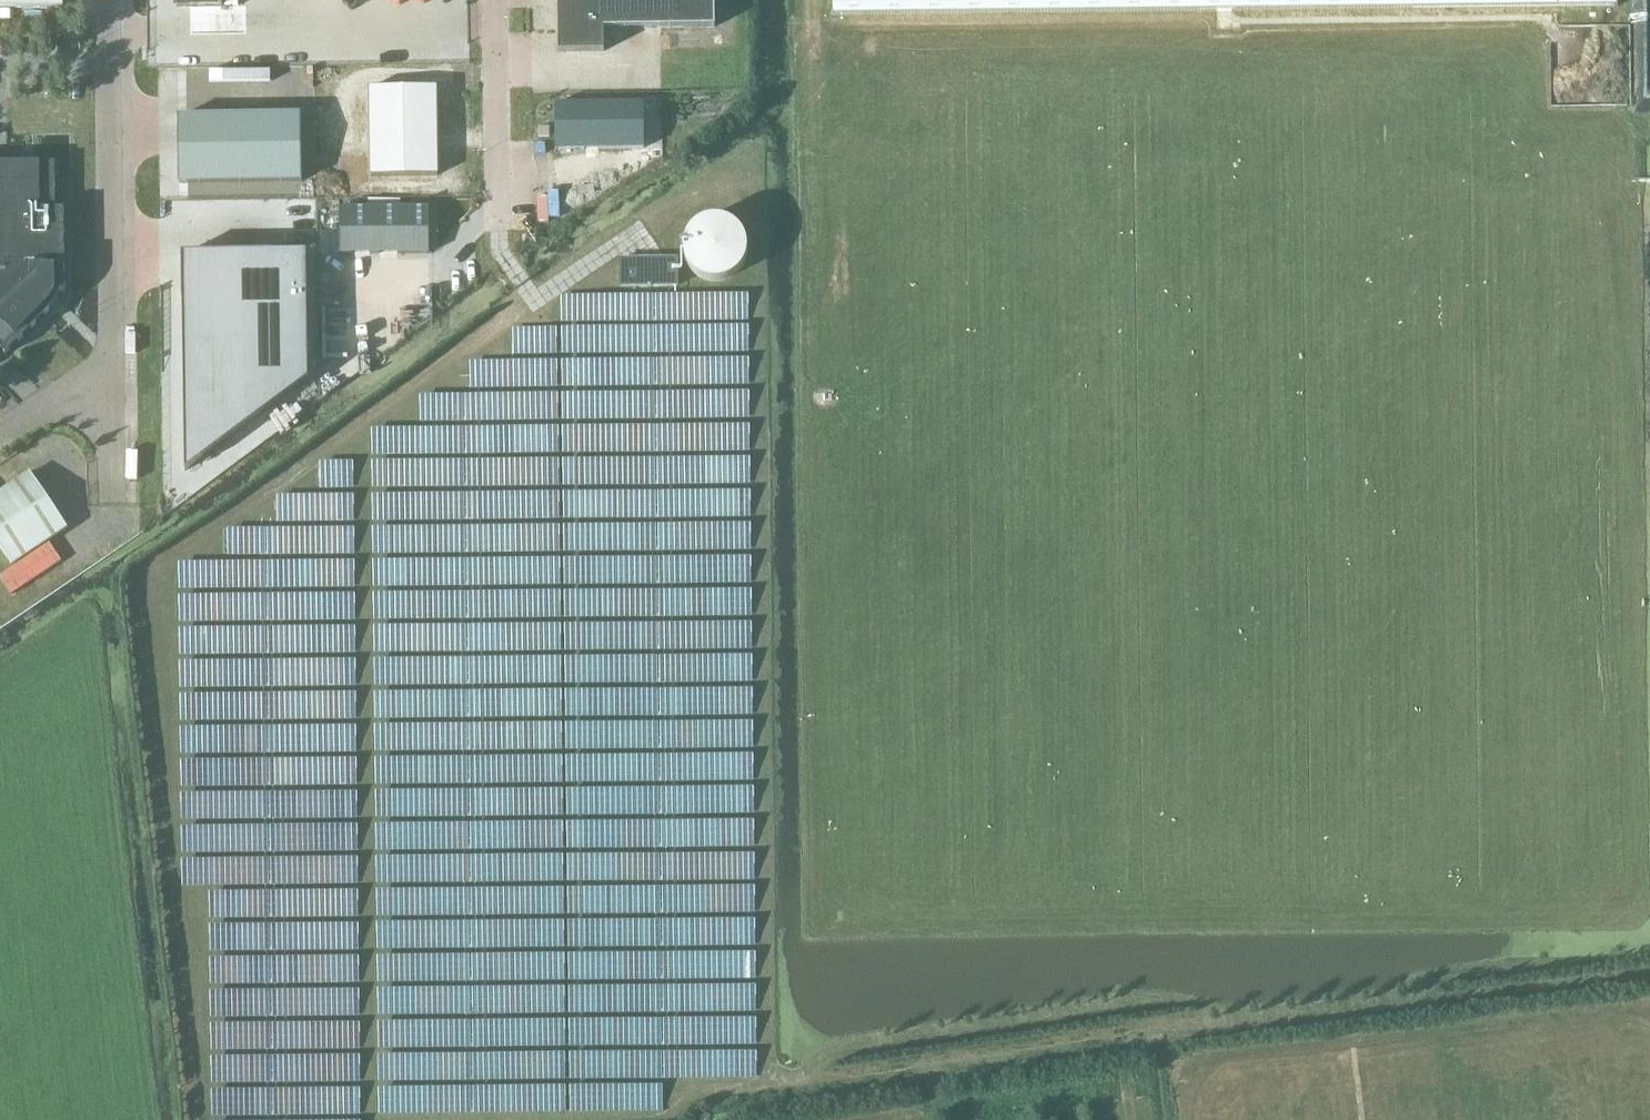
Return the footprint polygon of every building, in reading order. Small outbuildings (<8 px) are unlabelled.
[(6,9),(64,8),(64,0),(6,0),(6,9)] [(560,52),(606,51),(605,29),(716,28),(715,0),(559,0),(560,52)] [(1617,0),(835,0),(835,16),(1617,7),(1617,0)] [(404,88),(370,88),(373,176),(406,175),(440,175),(437,88),(404,88)] [(557,149),(645,148),(645,126),(645,103),(556,105),(556,127),(557,149)] [(302,116),(179,117),(180,184),(303,182),(302,116)] [(3,351),(7,355),(51,311),(45,305),(58,291),(66,291),(66,209),(57,210),(56,163),(23,163),(23,152),(0,153),(0,354),(3,351)] [(428,253),(430,253),(430,231),(430,209),(428,209),(341,209),(341,231),(341,253),(428,253)] [(671,250),(618,249),(619,275),(671,276),(671,250)] [(306,254),(184,255),(188,469),(308,380),(306,254)] [(50,541),(69,528),(31,473),(0,494),(0,546),(13,566),(50,541)]
